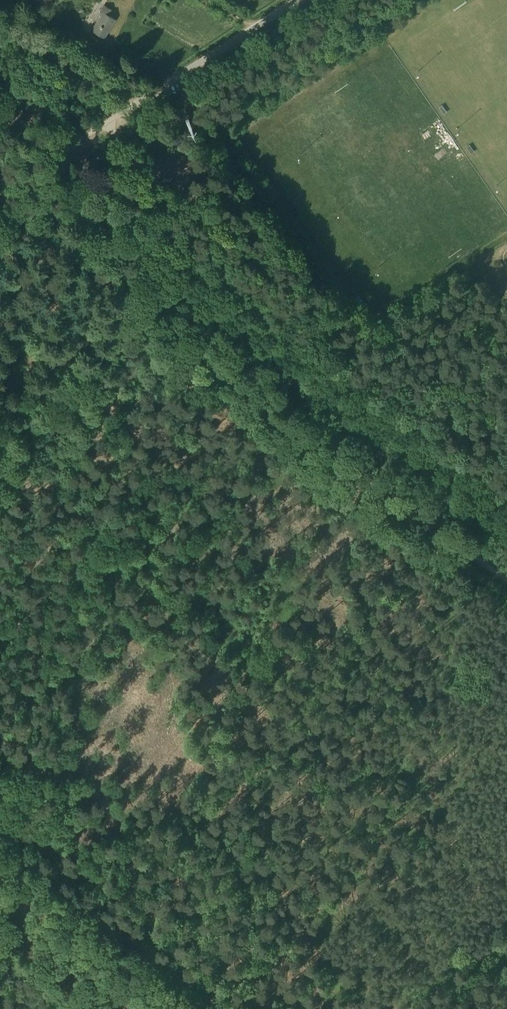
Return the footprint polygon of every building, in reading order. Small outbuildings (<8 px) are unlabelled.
[(103,37),(105,34),(115,19),(109,15),(112,10),(104,5),(100,11),(102,13),(91,29),(103,37)] [(152,158),(148,172),(158,182),(172,179),(174,172),(188,169),(191,161),(185,155),(171,159),(166,154),(152,158)]
